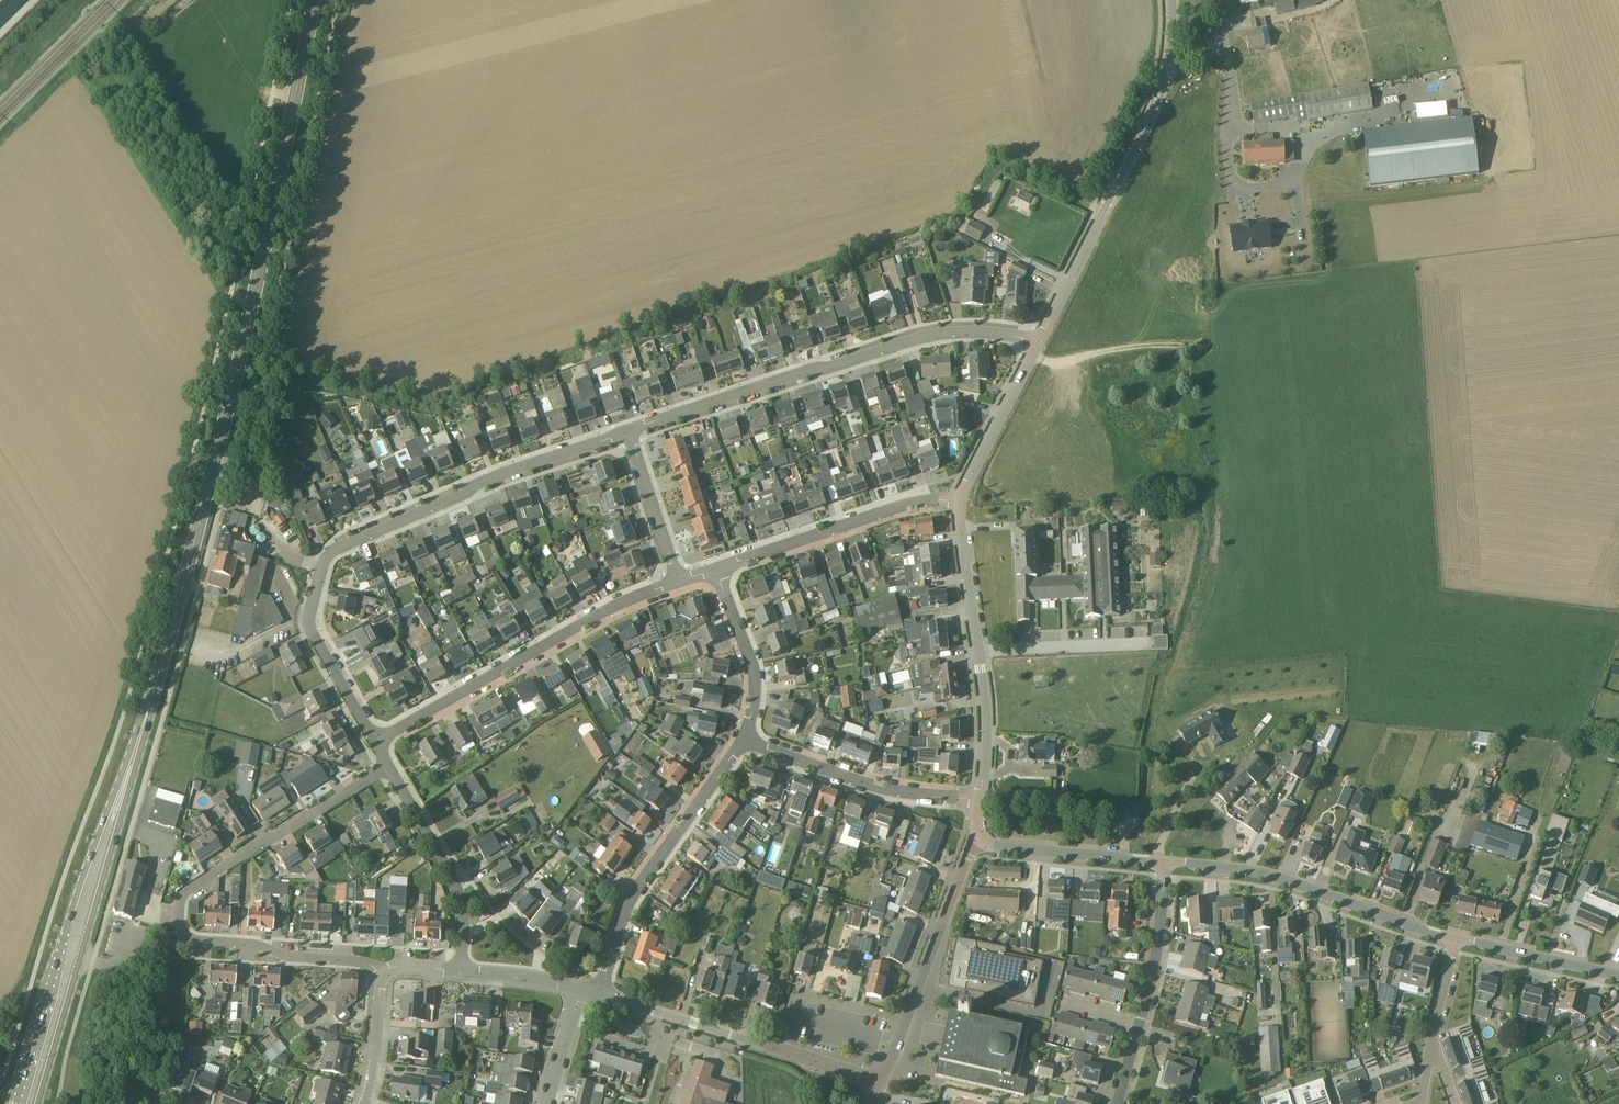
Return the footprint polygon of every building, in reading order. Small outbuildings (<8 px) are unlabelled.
[(11,0),(0,0),(0,11),(11,0)] [(1306,8),(1304,0),(1293,0),(1274,5),(1277,16),(1306,8)] [(1264,18),(1251,21),(1253,32),(1252,32),(1252,34),(1245,35),(1248,51),(1264,47),(1270,46),(1266,27),(1264,18)] [(1521,65),(1466,72),(1472,122),(1478,174),(1533,168),(1521,65)] [(1373,110),(1368,84),(1293,99),(1296,117),(1297,124),(1373,110)] [(1253,125),(1296,117),(1293,99),(1250,106),(1253,125)] [(1478,174),(1472,122),(1364,135),(1369,180),(1370,186),(1370,187),(1376,187),(1478,174)] [(1285,158),(1284,141),(1273,142),(1273,135),(1256,136),(1256,144),(1244,145),(1245,167),(1285,163),(1285,158)] [(1268,222),(1230,227),(1234,252),(1271,247),(1268,222)] [(986,230),(973,223),(966,237),(979,244),(986,230)] [(985,276),(994,276),(994,266),(999,266),(999,255),(987,249),(986,264),(970,263),(970,271),(963,271),(961,304),(983,306),(985,276)] [(1028,269),(1014,262),(1011,270),(1024,277),(1028,269)] [(906,264),(896,267),(901,280),(910,277),(906,264)] [(1027,284),(1024,284),(1024,277),(1011,270),(1009,274),(1008,283),(1008,289),(998,289),(998,295),(1007,296),(1006,307),(1025,308),(1027,284)] [(938,305),(929,276),(911,282),(921,310),(938,305)] [(808,288),(808,286),(806,280),(798,283),(800,289),(801,290),(808,288)] [(897,294),(884,299),(884,300),(871,304),(877,321),(890,317),(891,320),(904,316),(897,294)] [(771,300),(765,302),(767,309),(773,308),(771,300)] [(867,328),(865,321),(858,302),(848,305),(847,300),(835,305),(839,319),(845,317),(851,334),(867,328)] [(799,308),(799,304),(797,302),(793,302),(791,304),(791,308),(793,310),(797,310),(799,308)] [(775,328),(782,326),(777,313),(771,315),(775,328)] [(823,313),(809,317),(813,330),(819,328),(824,342),(840,337),(835,321),(837,320),(835,314),(824,317),(823,313)] [(703,319),(704,322),(707,330),(714,328),(711,319),(710,316),(703,319)] [(790,323),(782,326),(786,339),(791,337),(796,352),(812,346),(807,330),(794,334),(790,323)] [(744,345),(749,343),(750,343),(745,330),(744,330),(739,332),(744,345)] [(674,333),(678,343),(684,341),(681,331),(674,333)] [(732,334),(737,347),(744,345),(739,332),(732,334)] [(784,356),(777,334),(763,338),(770,360),(784,356)] [(666,348),(674,345),(671,336),(662,339),(666,348)] [(763,338),(750,343),(749,343),(751,348),(757,365),(770,360),(763,338)] [(699,345),(703,358),(710,356),(705,343),(699,345)] [(696,358),(697,360),(703,358),(699,345),(693,347),(696,358)] [(744,369),(739,353),(725,357),(731,373),(744,369)] [(591,370),(612,363),(609,354),(588,362),(591,370)] [(969,356),(971,383),(958,384),(958,391),(980,395),(979,380),(987,380),(986,363),(988,363),(988,355),(969,356)] [(665,357),(659,359),(662,368),(664,372),(670,370),(665,357)] [(731,373),(725,357),(712,362),(717,378),(731,373)] [(922,378),(951,376),(950,357),(921,359),(922,378)] [(704,382),(699,366),(697,360),(696,358),(683,363),(686,371),(691,387),(704,382)] [(911,413),(926,408),(923,399),(921,394),(914,397),(909,380),(907,380),(902,366),(886,371),(890,386),(900,382),(911,413)] [(655,371),(658,378),(645,383),(651,400),(663,396),(659,384),(667,381),(664,372),(662,368),(655,371)] [(677,392),(677,391),(691,387),(686,371),(671,375),(677,392)] [(882,412),(892,408),(892,406),(887,390),(880,392),(875,375),(860,380),(867,401),(877,398),(882,412)] [(591,404),(598,402),(589,376),(575,381),(583,405),(574,407),(580,424),(596,418),(591,404)] [(645,383),(638,385),(636,377),(629,379),(622,382),(626,394),(626,395),(634,392),(638,404),(651,400),(645,383)] [(620,396),(626,394),(622,382),(621,380),(610,383),(614,394),(602,398),(607,415),(624,409),(620,396)] [(918,385),(921,394),(923,399),(935,395),(930,381),(918,385)] [(850,413),(861,410),(856,396),(850,398),(845,385),(829,390),(834,404),(846,400),(850,413)] [(518,387),(511,389),(514,397),(521,395),(518,387)] [(562,411),(568,409),(561,387),(547,392),(554,414),(547,416),(552,433),(567,428),(562,411)] [(509,390),(500,393),(503,401),(512,397),(509,390)] [(503,402),(500,393),(485,398),(488,407),(496,405),(503,402)] [(807,426),(834,417),(830,405),(823,407),(819,394),(803,399),(807,413),(803,414),(804,419),(807,426)] [(966,433),(966,431),(965,409),(962,409),(962,400),(935,402),(936,411),(950,411),(951,420),(939,421),(939,430),(952,430),(952,434),(966,433)] [(809,432),(807,426),(804,419),(798,421),(791,403),(775,408),(780,423),(781,423),(783,430),(794,426),(797,436),(809,432)] [(898,404),(892,406),(892,408),(894,413),(900,411),(898,404)] [(539,421),(536,409),(515,417),(523,443),(539,438),(534,423),(539,421)] [(917,420),(927,416),(924,409),(914,412),(917,420)] [(400,428),(411,423),(405,411),(395,416),(400,428)] [(319,420),(327,431),(337,422),(328,412),(319,420)] [(769,440),(780,436),(775,423),(769,425),(764,412),(748,417),(755,438),(767,434),(769,440)] [(513,431),(508,416),(500,419),(493,421),(497,434),(489,436),(495,453),(511,447),(506,433),(513,431)] [(369,431),(378,431),(378,420),(369,420),(369,431)] [(473,437),(480,433),(476,421),(460,428),(466,442),(459,445),(466,462),(481,455),(473,437)] [(741,438),(742,442),(750,439),(746,426),(738,429),(735,421),(719,427),(724,444),(741,438)] [(923,473),(939,467),(932,445),(920,449),(916,437),(912,438),(907,423),(899,426),(904,442),(909,455),(916,453),(923,473)] [(856,438),(864,435),(860,425),(853,428),(856,438)] [(904,442),(899,426),(891,429),(896,444),(904,442)] [(703,432),(706,442),(708,445),(719,442),(714,428),(703,432)] [(435,444),(427,448),(438,474),(454,467),(447,451),(453,448),(446,432),(432,437),(435,444)] [(683,439),(666,444),(671,458),(688,452),(698,449),(694,435),(683,439)] [(404,444),(413,464),(405,468),(413,487),(415,488),(420,485),(421,483),(420,482),(428,478),(421,462),(426,459),(417,438),(404,444)] [(857,440),(860,449),(865,462),(872,459),(865,438),(857,440)] [(817,453),(825,450),(822,440),(813,443),(817,453)] [(328,443),(319,446),(327,472),(336,469),(328,443)] [(720,450),(718,443),(710,446),(712,452),(720,450)] [(785,451),(789,463),(795,461),(796,461),(794,454),(792,449),(785,451)] [(855,465),(865,462),(860,449),(851,453),(855,465)] [(688,452),(671,458),(675,471),(680,470),(683,476),(694,473),(688,452)] [(886,458),(895,482),(909,477),(901,453),(886,458)] [(402,490),(396,476),(395,473),(401,471),(395,457),(381,463),(386,475),(378,479),(386,496),(402,490)] [(786,457),(779,459),(781,466),(788,464),(786,457)] [(895,482),(886,458),(886,457),(877,461),(877,462),(872,464),(880,487),(895,482)] [(797,466),(804,472),(809,466),(802,460),(797,466)] [(281,473),(291,468),(288,461),(278,465),(281,473)] [(571,489),(583,486),(582,483),(597,477),(600,485),(616,480),(610,463),(594,469),(595,469),(590,471),(589,468),(567,475),(571,489)] [(853,496),(845,473),(832,477),(828,463),(819,466),(822,474),(827,489),(834,487),(839,501),(853,496)] [(742,478),(751,475),(748,466),(739,469),(742,478)] [(777,474),(782,478),(787,472),(782,468),(777,474)] [(853,496),(867,492),(862,477),(859,468),(853,470),(856,480),(849,482),(853,496)] [(309,472),(314,483),(320,480),(316,469),(309,472)] [(769,471),(774,484),(779,482),(774,469),(769,471)] [(375,500),(374,498),(373,494),(378,491),(370,471),(356,477),(360,486),(352,489),(360,508),(369,504),(369,503),(375,500)] [(684,497),(701,492),(694,473),(683,476),(685,482),(679,484),(684,497)] [(815,476),(817,482),(803,487),(811,511),(826,506),(821,491),(827,489),(822,474),(815,476)] [(554,512),(570,506),(569,502),(567,496),(565,491),(558,493),(554,482),(538,488),(544,503),(550,501),(554,512)] [(773,490),(760,495),(762,501),(770,525),(784,520),(780,506),(786,504),(779,482),(771,485),(773,490)] [(300,523),(306,520),(308,526),(315,524),(316,526),(325,522),(317,501),(308,505),(305,499),(303,500),(296,484),(286,488),(293,504),(300,523)] [(723,494),(732,491),(730,484),(721,487),(723,494)] [(782,488),(787,504),(793,502),(797,515),(811,511),(803,487),(790,491),(789,486),(782,488)] [(351,509),(350,506),(343,491),(335,494),(332,489),(318,495),(326,512),(332,509),(336,518),(343,515),(342,512),(351,509)] [(713,510),(707,490),(701,492),(684,497),(688,511),(694,509),(696,515),(713,510)] [(527,491),(511,497),(517,512),(515,513),(519,525),(520,525),(528,522),(527,521),(543,515),(539,503),(532,505),(527,491)] [(599,505),(602,515),(625,508),(620,492),(602,498),(600,492),(581,498),(585,510),(599,505)] [(573,494),(567,496),(569,502),(575,500),(573,494)] [(264,509),(263,512),(267,513),(268,507),(279,510),(279,513),(285,521),(289,519),(283,504),(270,501),(269,501),(266,500),(264,509)] [(770,525),(762,501),(749,505),(747,500),(739,502),(745,518),(751,516),(756,529),(770,525)] [(1127,503),(1113,503),(1114,511),(1127,511),(1127,503)] [(507,520),(501,506),(485,512),(493,529),(501,526),(505,534),(518,529),(513,516),(513,517),(507,520)] [(697,537),(724,528),(722,520),(717,521),(713,510),(696,515),(698,522),(692,524),(697,537)] [(739,521),(742,516),(734,512),(732,518),(739,521)] [(280,526),(285,522),(280,516),(275,520),(280,526)] [(626,525),(623,517),(604,523),(607,532),(611,530),(617,547),(636,541),(632,531),(631,531),(629,524),(626,525)] [(480,542),(489,538),(481,519),(475,522),(473,518),(458,524),(459,526),(465,540),(477,535),(480,542)] [(578,530),(586,528),(584,519),(576,522),(578,530)] [(901,535),(910,534),(910,531),(916,530),(917,537),(934,535),(932,520),(899,525),(901,535)] [(572,535),(577,530),(571,524),(566,530),(572,535)] [(1084,578),(1066,578),(1067,599),(1085,599),(1086,618),(1101,617),(1101,616),(1105,616),(1105,617),(1120,616),(1116,527),(1101,528),(1101,529),(1096,529),(1096,528),(1081,529),(1084,578)] [(724,528),(697,537),(701,550),(718,545),(729,541),(724,528)] [(244,563),(243,570),(250,572),(252,565),(254,557),(253,557),(255,550),(244,534),(227,529),(222,532),(217,553),(228,556),(227,558),(244,563)] [(453,564),(467,558),(461,545),(455,548),(448,531),(447,529),(432,535),(433,537),(440,553),(447,550),(453,564)] [(1017,531),(1015,531),(1019,621),(1030,621),(1029,603),(1035,603),(1035,601),(1058,600),(1057,579),(1035,580),(1035,578),(1037,578),(1034,531),(1017,532),(1017,531)] [(750,542),(747,534),(740,536),(743,544),(750,542)] [(525,539),(527,547),(535,545),(532,536),(525,539)] [(407,546),(414,563),(421,560),(426,571),(438,565),(432,551),(427,554),(421,540),(407,546)] [(850,550),(850,552),(852,556),(848,557),(852,568),(856,567),(862,583),(869,581),(876,580),(883,577),(877,562),(870,564),(863,545),(850,550)] [(904,545),(890,546),(891,557),(905,555),(904,545)] [(916,566),(940,563),(938,547),(909,551),(910,558),(915,557),(916,566)] [(605,557),(620,552),(619,549),(610,552),(610,550),(603,553),(605,557)] [(398,580),(412,574),(404,556),(398,559),(395,551),(380,558),(387,575),(395,572),(398,580)] [(609,570),(625,565),(628,574),(645,569),(640,553),(622,559),(620,552),(605,557),(609,570)] [(230,590),(237,561),(227,558),(228,556),(217,553),(209,584),(230,590)] [(508,562),(515,559),(512,553),(505,557),(508,562)] [(839,554),(825,559),(832,580),(846,575),(848,580),(854,577),(851,569),(852,568),(848,557),(841,559),(839,554)] [(1156,554),(1149,554),(1150,567),(1161,567),(1160,554),(1156,554)] [(596,590),(587,574),(593,570),(589,563),(585,556),(572,564),(580,578),(572,582),(581,598),(596,590)] [(254,557),(252,565),(250,572),(233,636),(246,639),(253,635),(254,636),(281,622),(268,597),(259,595),(268,562),(254,557)] [(488,572),(501,566),(498,559),(485,565),(488,572)] [(598,569),(595,561),(589,563),(593,570),(598,569)] [(370,589),(376,587),(384,583),(379,572),(372,575),(367,563),(353,569),(360,586),(367,583),(370,589)] [(798,568),(805,589),(818,585),(820,584),(812,563),(798,568)] [(913,582),(907,584),(908,590),(923,588),(923,581),(941,579),(940,563),(916,566),(912,566),(913,582)] [(439,566),(433,569),(436,576),(442,573),(439,566)] [(505,582),(510,575),(503,570),(498,577),(505,582)] [(467,584),(468,585),(477,580),(473,573),(448,586),(449,589),(451,593),(467,584)] [(556,593),(549,598),(557,612),(572,604),(564,590),(569,586),(563,576),(550,583),(556,593)] [(754,598),(768,593),(771,601),(785,597),(779,580),(766,584),(765,579),(749,584),(750,586),(747,587),(749,593),(752,592),(754,598)] [(894,582),(896,593),(908,591),(908,590),(907,584),(906,580),(894,582)] [(840,597),(834,581),(827,583),(830,593),(832,600),(840,597)] [(822,595),(822,596),(830,593),(827,583),(826,582),(820,584),(818,585),(822,595)] [(384,583),(376,587),(381,598),(389,594),(384,583)] [(798,587),(793,583),(792,583),(788,587),(794,592),(798,587)] [(472,593),(468,585),(467,584),(451,593),(442,598),(446,606),(472,593)] [(511,604),(517,614),(517,615),(525,611),(533,625),(547,618),(539,604),(544,601),(535,584),(525,590),(528,595),(511,604)] [(929,587),(923,588),(908,590),(908,591),(909,599),(921,597),(922,609),(931,608),(948,606),(946,592),(938,593),(938,590),(930,591),(929,587)] [(440,594),(442,598),(451,593),(449,589),(440,594)] [(830,593),(822,596),(825,605),(833,602),(832,600),(830,593)] [(337,615),(360,620),(364,617),(366,606),(375,608),(377,600),(355,595),(354,602),(341,599),(337,615)] [(840,597),(832,600),(833,602),(835,609),(843,607),(840,597)] [(391,598),(385,601),(389,609),(395,607),(391,598)] [(887,624),(901,620),(896,598),(853,610),(859,631),(887,624)] [(691,621),(693,621),(695,627),(705,623),(703,617),(706,616),(701,600),(678,608),(677,605),(668,608),(672,619),(680,616),(688,613),(691,621)] [(442,602),(432,607),(436,614),(446,609),(442,602)] [(517,614),(511,604),(510,602),(499,608),(503,614),(493,620),(505,641),(520,633),(512,618),(517,615),(517,614)] [(781,605),(773,608),(773,607),(757,613),(763,627),(780,621),(782,627),(801,620),(799,614),(786,619),(781,605)] [(371,620),(375,626),(375,627),(389,620),(392,625),(400,621),(394,607),(371,620)] [(417,612),(425,626),(434,621),(426,607),(417,612)] [(401,618),(408,615),(405,609),(398,611),(401,618)] [(822,615),(824,623),(840,617),(837,609),(822,615)] [(477,628),(467,633),(479,654),(480,656),(495,647),(494,645),(486,632),(492,629),(484,614),(473,621),(477,628)] [(408,619),(407,626),(416,627),(417,620),(408,619)] [(810,629),(806,620),(802,621),(801,620),(782,627),(785,634),(768,641),(774,656),(779,654),(780,655),(782,654),(781,653),(790,650),(786,639),(788,639),(788,637),(810,629)] [(889,632),(903,629),(901,620),(887,624),(889,632)] [(908,643),(921,640),(947,637),(945,623),(938,623),(937,620),(919,622),(919,624),(917,625),(917,623),(906,626),(908,643)] [(653,622),(643,626),(651,643),(660,640),(653,622)] [(651,643),(643,626),(634,630),(631,624),(616,630),(625,651),(642,644),(644,648),(651,645),(651,643)] [(688,647),(693,660),(702,656),(700,650),(720,642),(713,627),(699,632),(703,641),(688,647)] [(1162,627),(1151,627),(1151,637),(1154,637),(1163,636),(1162,627)] [(364,652),(379,643),(371,628),(356,637),(364,652)] [(446,636),(454,649),(447,654),(456,670),(470,662),(461,647),(466,644),(458,629),(446,636)] [(1154,637),(1154,650),(1159,650),(1168,650),(1167,636),(1165,636),(1163,636),(1154,637)] [(936,652),(949,651),(947,637),(921,640),(922,649),(918,649),(919,657),(936,655),(936,652)] [(626,676),(632,673),(620,651),(615,654),(606,638),(591,647),(603,668),(610,664),(614,671),(621,668),(626,676)] [(425,656),(419,659),(418,662),(431,684),(445,676),(436,658),(442,655),(434,641),(420,649),(425,656)] [(394,672),(389,663),(403,656),(395,642),(381,649),(386,656),(371,664),(379,680),(394,672)] [(279,652),(287,668),(290,666),(296,676),(306,671),(301,661),(293,645),(279,652)] [(269,649),(251,659),(255,666),(273,657),(269,649)] [(594,678),(602,692),(599,694),(603,700),(613,694),(601,673),(595,676),(582,652),(567,661),(576,676),(574,677),(579,685),(587,681),(588,682),(594,678)] [(704,676),(720,679),(721,677),(727,678),(729,664),(706,660),(705,669),(694,666),(691,680),(703,682),(704,676)] [(933,685),(957,683),(955,666),(940,668),(939,661),(920,664),(922,680),(932,679),(933,685)] [(795,678),(796,686),(807,684),(804,670),(795,671),(794,662),(777,666),(780,681),(795,678)] [(578,693),(571,680),(565,683),(556,667),(541,676),(550,691),(560,686),(568,699),(578,693)] [(863,678),(870,676),(868,667),(861,669),(863,678)] [(408,671),(394,679),(397,685),(386,691),(393,706),(408,698),(404,691),(416,684),(408,671)] [(879,684),(888,683),(887,673),(878,674),(879,684)] [(540,717),(554,709),(544,693),(539,696),(531,682),(515,690),(525,707),(532,702),(540,717)] [(304,691),(306,697),(323,691),(330,709),(335,707),(326,683),(304,691)] [(957,683),(933,685),(935,701),(943,700),(944,701),(959,699),(957,683)] [(692,694),(704,697),(703,704),(721,708),(724,693),(706,689),(706,687),(694,685),(692,694)] [(877,698),(887,695),(885,685),(874,687),(875,691),(876,698),(877,698)] [(853,687),(840,689),(843,709),(856,707),(853,687)] [(877,699),(877,698),(876,698),(875,691),(864,693),(865,702),(877,699)] [(318,693),(316,694),(303,701),(299,694),(279,705),(286,718),(304,709),(309,719),(327,709),(318,693)] [(676,696),(675,706),(690,709),(691,699),(676,696)] [(486,707),(499,730),(511,723),(519,719),(510,704),(503,708),(499,700),(486,707)] [(870,714),(881,711),(878,700),(868,703),(870,714)] [(772,726),(797,735),(805,712),(784,704),(781,714),(777,712),(772,726)] [(499,730),(486,707),(474,714),(480,725),(474,728),(481,741),(486,738),(499,730)] [(922,711),(924,719),(937,716),(934,708),(922,711)] [(823,711),(818,709),(808,738),(815,741),(814,745),(829,751),(834,736),(836,736),(840,725),(823,719),(824,716),(822,715),(823,711)] [(718,720),(700,717),(701,715),(688,712),(686,722),(699,725),(697,732),(715,736),(718,720)] [(1186,746),(1208,734),(1216,747),(1228,741),(1220,727),(1222,726),(1214,712),(1178,731),(1186,746)] [(322,720),(325,726),(326,727),(320,730),(327,742),(329,741),(342,733),(339,728),(342,726),(338,718),(336,720),(333,714),(322,720)] [(684,721),(672,716),(668,723),(680,729),(684,721)] [(454,739),(460,749),(473,742),(462,723),(444,733),(449,742),(454,739)] [(680,729),(668,723),(664,731),(676,737),(680,729)] [(648,727),(641,724),(639,731),(646,733),(648,727)] [(854,759),(862,738),(865,730),(846,724),(844,732),(848,733),(840,755),(854,760),(854,759)] [(909,748),(910,740),(911,724),(903,726),(902,736),(896,735),(895,752),(886,751),(884,766),(900,768),(901,752),(908,753),(909,748)] [(927,740),(910,740),(909,748),(919,749),(939,749),(942,749),(942,742),(958,742),(959,724),(942,724),(942,737),(927,737),(927,740)] [(881,726),(874,743),(862,738),(854,759),(854,760),(868,765),(876,743),(882,746),(886,735),(888,729),(881,726)] [(1327,735),(1337,740),(1341,731),(1331,726),(1327,735)] [(329,741),(327,742),(319,747),(322,752),(324,750),(327,756),(335,752),(343,748),(350,758),(358,753),(348,736),(345,738),(342,733),(329,741)] [(1473,743),(1481,744),(1483,744),(1484,734),(1474,733),(1473,742),(1473,743)] [(440,748),(445,745),(440,735),(419,747),(431,766),(445,758),(440,748)] [(618,737),(609,743),(612,749),(622,743),(618,737)] [(703,752),(689,742),(685,748),(671,738),(663,750),(674,758),(677,754),(693,766),(703,752)] [(280,745),(284,751),(289,747),(286,742),(280,745)] [(597,761),(609,754),(602,743),(591,750),(597,761)] [(1035,763),(1046,763),(1047,745),(1036,744),(1021,743),(1020,762),(1035,763)] [(244,745),(241,761),(240,767),(255,770),(259,748),(244,745)] [(1305,750),(1306,748),(1300,745),(1287,773),(1301,779),(1310,761),(1308,760),(1311,753),(1305,750)] [(318,754),(315,749),(304,755),(311,758),(318,754)] [(938,757),(939,749),(919,749),(917,763),(941,765),(940,774),(957,775),(958,759),(938,757)] [(270,765),(272,753),(264,752),(263,752),(261,763),(270,765)] [(1280,766),(1287,770),(1293,757),(1286,753),(1280,766)] [(1229,805),(1252,780),(1257,785),(1270,771),(1253,754),(1216,793),(1229,805)] [(639,768),(650,776),(655,768),(637,755),(632,763),(639,768)] [(663,766),(670,771),(665,777),(678,786),(687,773),(675,764),(674,765),(667,760),(663,766)] [(317,764),(293,780),(286,771),(278,776),(288,791),(293,787),(300,798),(327,780),(317,764)] [(1044,767),(1044,776),(1057,777),(1057,767),(1044,767)] [(639,785),(650,794),(645,801),(660,811),(669,798),(655,787),(655,788),(645,781),(650,776),(639,768),(635,774),(643,780),(639,785)] [(605,777),(612,781),(614,777),(616,773),(608,770),(605,777)] [(751,784),(753,785),(750,793),(766,799),(767,797),(776,800),(780,787),(771,784),(774,776),(756,770),(751,784)] [(289,805),(282,794),(288,791),(278,776),(258,789),(263,796),(252,803),(264,821),(289,805)] [(793,815),(805,819),(811,801),(808,799),(813,785),(796,779),(791,793),(800,797),(793,815)] [(199,792),(202,783),(196,782),(194,790),(199,792)] [(469,801),(460,787),(451,792),(456,799),(451,802),(455,809),(460,806),(464,813),(466,812),(487,799),(483,792),(469,801)] [(1477,787),(1475,794),(1487,798),(1489,791),(1477,787)] [(502,809),(521,799),(516,789),(496,800),(502,810),(502,809)] [(829,818),(838,794),(836,794),(836,793),(835,791),(831,790),(830,790),(830,791),(823,789),(815,813),(829,818)] [(1349,810),(1364,817),(1373,797),(1358,790),(1349,810)] [(644,807),(628,796),(619,809),(635,821),(631,826),(642,835),(652,823),(639,813),(644,807)] [(149,821),(157,823),(175,828),(182,806),(156,798),(154,805),(149,821)] [(852,828),(848,838),(860,842),(866,827),(859,824),(866,804),(850,799),(844,816),(845,816),(845,817),(845,818),(845,819),(845,820),(845,821),(845,822),(845,823),(846,824),(847,825),(848,826),(848,827),(849,827),(850,828),(851,828),(852,828)] [(1398,811),(1404,804),(1399,799),(1393,806),(1398,811)] [(230,800),(217,808),(237,839),(250,831),(230,800)] [(763,824),(766,820),(755,812),(751,818),(726,801),(718,813),(731,822),(742,830),(750,819),(760,826),(763,824)] [(1512,826),(1514,823),(1527,828),(1531,817),(1518,812),(1516,812),(1518,806),(1517,805),(1508,802),(1503,813),(1500,821),(1512,826)] [(1296,816),(1279,808),(1271,826),(1274,828),(1271,835),(1284,841),(1289,830),(1293,829),(1294,827),(1292,824),(1296,816)] [(886,839),(892,822),(893,823),(894,821),(892,821),(895,814),(893,814),(894,813),(893,812),(889,810),(888,811),(887,812),(879,809),(877,816),(870,814),(866,827),(860,842),(869,846),(872,838),(877,840),(878,836),(886,839)] [(769,810),(766,820),(770,823),(774,827),(775,824),(779,814),(769,810)] [(390,837),(386,831),(392,828),(383,812),(367,822),(363,816),(352,822),(360,835),(372,828),(376,837),(380,843),(390,837)] [(616,822),(607,815),(604,813),(598,822),(601,824),(599,826),(609,833),(617,822),(616,822)] [(735,835),(726,829),(731,822),(718,813),(709,825),(721,834),(716,842),(725,848),(728,851),(734,842),(731,840),(735,835)] [(1014,819),(1015,816),(1014,814),(1011,813),(1006,816),(1006,815),(1005,816),(1009,823),(1010,823),(1010,822),(1014,819)] [(207,814),(198,820),(206,831),(214,825),(207,814)] [(1569,821),(1552,815),(1545,835),(1562,841),(1569,821)] [(537,825),(534,819),(529,822),(532,828),(537,825)] [(815,836),(819,822),(810,819),(806,833),(815,836)] [(903,821),(898,835),(905,837),(910,823),(903,821)] [(921,838),(939,846),(946,828),(928,821),(921,838)] [(1479,822),(1470,846),(1516,862),(1525,838),(1479,822)] [(547,839),(552,833),(547,824),(541,827),(547,839)] [(1317,856),(1319,857),(1330,828),(1317,824),(1309,845),(1306,844),(1301,859),(1315,864),(1317,856)] [(332,858),(344,851),(336,839),(330,843),(320,828),(304,839),(318,860),(329,853),(332,858)] [(1351,828),(1346,842),(1343,841),(1336,862),(1345,865),(1344,868),(1352,870),(1353,868),(1370,874),(1377,853),(1369,851),(1371,846),(1362,843),(1365,833),(1351,828)] [(485,859),(487,858),(490,864),(513,850),(502,829),(483,840),(485,843),(478,846),(485,859)] [(221,849),(220,848),(210,832),(188,846),(199,864),(221,849)] [(613,839),(616,841),(608,851),(623,862),(632,849),(625,844),(629,839),(618,832),(613,839)] [(337,839),(343,848),(349,844),(343,835),(337,839)] [(1398,856),(1404,841),(1394,836),(1388,852),(1398,856)] [(932,864),(932,863),(939,846),(921,838),(914,857),(932,864)] [(397,848),(391,839),(384,843),(390,853),(397,848)] [(1434,841),(1424,866),(1436,871),(1446,846),(1434,841)] [(716,861),(714,860),(718,855),(720,853),(706,843),(702,848),(696,844),(687,856),(708,871),(716,861)] [(323,883),(307,858),(302,861),(292,846),(277,856),(287,871),(297,865),(308,882),(323,883)] [(718,855),(736,868),(741,860),(728,851),(725,848),(721,853),(720,853),(718,855)] [(593,867),(604,874),(607,869),(614,874),(623,862),(608,851),(600,862),(598,861),(593,867)] [(590,858),(581,852),(575,861),(584,867),(590,858)] [(501,885),(504,883),(510,892),(528,874),(517,855),(499,866),(500,869),(493,873),(501,885)] [(896,865),(899,859),(892,856),(890,863),(896,865)] [(1411,860),(1409,860),(1403,858),(1400,867),(1392,864),(1384,888),(1399,893),(1411,860)] [(123,880),(142,886),(147,869),(128,863),(123,880)] [(847,873),(849,866),(839,863),(837,870),(847,873)] [(1584,865),(1577,883),(1591,888),(1598,870),(1584,865)] [(683,872),(678,869),(670,880),(684,890),(689,894),(698,880),(703,874),(699,871),(697,873),(687,867),(683,872)] [(271,871),(265,875),(268,880),(274,876),(271,871)] [(355,871),(348,875),(351,879),(358,875),(355,871)] [(931,878),(913,871),(906,889),(924,896),(931,878)] [(1549,872),(1548,876),(1540,873),(1535,888),(1538,888),(1533,902),(1551,909),(1555,898),(1554,898),(1554,897),(1548,895),(1549,892),(1550,893),(1552,889),(1561,892),(1561,894),(1562,894),(1567,878),(1567,877),(1565,881),(1551,876),(1552,873),(1549,872)] [(900,885),(901,876),(894,875),(892,883),(900,885)] [(786,880),(773,876),(769,887),(782,892),(786,880)] [(1426,883),(1420,900),(1437,906),(1446,880),(1437,877),(1435,886),(1426,883)] [(212,893),(211,900),(211,908),(204,908),(203,926),(216,927),(219,894),(220,879),(220,878),(203,889),(207,896),(212,893)] [(541,896),(547,902),(555,893),(557,890),(545,879),(534,890),(535,890),(529,896),(524,891),(511,904),(522,915),(522,914),(527,919),(537,908),(533,904),(541,896)] [(142,886),(123,880),(114,910),(116,915),(132,919),(142,886)] [(684,890),(670,880),(662,892),(667,895),(663,901),(672,908),(684,890)] [(1038,919),(1054,921),(1056,902),(1064,902),(1065,884),(1049,882),(1047,903),(1039,902),(1038,919)] [(262,895),(260,930),(273,931),(274,912),(267,912),(268,905),(271,906),(271,903),(271,895),(280,896),(281,883),(263,883),(262,895)] [(347,886),(346,902),(355,903),(356,885),(352,885),(347,884),(347,886)] [(896,903),(901,886),(894,884),(889,901),(896,903)] [(239,901),(240,886),(232,885),(231,901),(239,901)] [(1087,920),(1087,911),(1098,912),(1100,886),(1090,885),(1090,887),(1082,887),(1081,904),(1073,904),(1072,919),(1087,920)] [(346,902),(347,886),(336,886),(335,902),(346,902)] [(390,887),(388,910),(406,911),(407,888),(390,887)] [(811,889),(804,887),(801,895),(808,898),(811,889)] [(818,896),(824,898),(826,889),(820,887),(818,896)] [(1116,913),(1117,903),(1128,904),(1129,888),(1113,887),(1112,902),(1111,913),(1109,930),(1127,931),(1128,914),(1116,913)] [(571,913),(576,906),(583,895),(573,888),(565,901),(555,893),(547,902),(527,927),(534,933),(537,929),(548,938),(565,915),(568,911),(571,913)] [(312,916),(302,915),(301,915),(300,932),(315,933),(317,905),(318,890),(308,889),(308,895),(306,895),(306,904),(308,905),(308,912),(312,912),(312,916)] [(924,896),(906,889),(903,897),(899,907),(917,914),(924,896)] [(1026,894),(968,891),(967,908),(1019,911),(1019,910),(1025,910),(1026,894)] [(229,928),(231,910),(223,909),(224,895),(219,894),(216,927),(229,928)] [(248,911),(247,929),(260,930),(262,895),(257,895),(256,911),(248,911)] [(424,907),(429,908),(430,896),(420,895),(419,907),(424,907)] [(874,900),(870,911),(884,915),(888,899),(883,898),(874,900)] [(1499,922),(1499,920),(1502,906),(1460,898),(1457,914),(1499,922)] [(359,919),(358,936),(373,937),(375,899),(364,899),(363,908),(368,909),(368,916),(370,916),(370,920),(359,919)] [(375,899),(373,937),(388,938),(389,921),(377,920),(378,915),(385,915),(385,910),(386,910),(387,900),(375,899)] [(1243,930),(1243,921),(1242,901),(1226,902),(1226,899),(1216,899),(1217,922),(1234,921),(1235,930),(1243,930)] [(797,908),(800,906),(801,904),(799,901),(794,900),(792,901),(790,904),(792,906),(797,908)] [(1218,945),(1217,930),(1216,904),(1207,904),(1206,900),(1188,901),(1189,910),(1186,910),(1187,919),(1189,919),(1190,927),(1192,927),(1192,934),(1208,933),(1208,942),(1218,945)] [(1603,932),(1610,915),(1583,903),(1575,920),(1603,932)] [(332,917),(321,916),(321,913),(322,913),(323,906),(317,905),(315,933),(330,934),(332,917)] [(846,912),(849,913),(854,914),(856,907),(848,905),(846,912)] [(429,914),(430,908),(429,908),(424,907),(424,913),(423,913),(422,922),(416,922),(415,940),(428,941),(429,914)] [(856,907),(854,914),(863,917),(866,918),(868,911),(856,907)] [(576,929),(571,945),(571,947),(578,949),(577,950),(582,952),(582,951),(585,951),(587,944),(594,946),(597,935),(581,930),(583,922),(579,921),(582,914),(573,911),(569,919),(572,920),(570,927),(576,929)] [(685,922),(690,916),(685,912),(680,919),(685,922)] [(849,913),(845,926),(860,930),(863,917),(854,914),(849,913)] [(1261,945),(1262,953),(1272,952),(1269,913),(1254,914),(1256,932),(1252,932),(1253,945),(1261,945)] [(429,914),(428,941),(441,942),(443,924),(435,923),(436,914),(429,914)] [(891,939),(909,946),(916,928),(898,921),(891,939)] [(1292,956),(1292,945),(1289,945),(1289,937),(1295,936),(1294,921),(1280,922),(1281,937),(1277,937),(1278,956),(1292,956)] [(892,933),(883,929),(881,935),(890,938),(892,933)] [(1334,944),(1327,945),(1326,929),(1309,930),(1311,951),(1319,950),(1320,961),(1335,960),(1334,944)] [(646,966),(647,963),(661,968),(663,962),(664,962),(666,957),(672,959),(678,941),(667,937),(663,947),(659,946),(658,950),(655,949),(658,938),(645,934),(635,962),(646,966)] [(742,947),(747,941),(742,936),(736,942),(742,947)] [(1226,944),(1228,938),(1222,936),(1220,942),(1226,944)] [(859,951),(870,954),(874,941),(864,938),(863,940),(852,937),(848,954),(846,954),(841,971),(853,974),(858,957),(857,956),(859,951)] [(889,940),(882,938),(879,944),(886,947),(889,940)] [(706,939),(705,944),(702,952),(709,954),(711,946),(713,941),(706,939)] [(884,957),(902,964),(909,946),(891,939),(884,957)] [(1007,948),(957,939),(956,946),(957,947),(950,980),(956,981),(955,988),(964,990),(964,991),(1002,998),(1001,1001),(1035,1008),(1044,962),(1005,954),(1007,948)] [(1189,943),(1185,956),(1216,964),(1218,958),(1208,956),(1210,949),(1189,943)] [(1352,978),(1359,978),(1360,988),(1369,988),(1369,973),(1363,973),(1363,952),(1361,952),(1361,943),(1347,944),(1347,961),(1352,961),(1355,961),(1355,966),(1352,966),(1352,978)] [(725,980),(734,953),(736,946),(731,944),(730,948),(718,945),(714,957),(719,958),(714,974),(701,970),(695,989),(720,996),(725,980)] [(1101,950),(1091,949),(1090,957),(1100,957),(1101,950)] [(1395,998),(1400,982),(1402,974),(1394,972),(1398,954),(1384,950),(1379,969),(1384,970),(1378,994),(1395,998)] [(812,965),(818,967),(821,955),(809,952),(808,956),(800,954),(795,973),(808,977),(812,965)] [(734,953),(725,980),(731,982),(726,996),(735,999),(736,997),(744,1000),(749,984),(740,982),(745,967),(736,964),(739,954),(734,953)] [(1216,964),(1185,956),(1182,969),(1203,975),(1205,968),(1214,971),(1216,964)] [(1405,964),(1402,974),(1400,982),(1425,988),(1427,981),(1432,962),(1430,962),(1430,960),(1423,958),(1423,960),(1414,958),(1412,966),(1405,964)] [(1070,988),(1069,991),(1076,993),(1083,971),(1072,968),(1074,961),(1070,959),(1068,967),(1067,967),(1062,986),(1070,988)] [(881,999),(886,979),(889,966),(874,963),(866,996),(881,999)] [(1109,963),(1107,972),(1114,973),(1116,965),(1109,963)] [(220,1016),(221,1012),(222,993),(224,967),(210,966),(209,983),(217,984),(216,992),(215,992),(214,1001),(206,1000),(205,1015),(220,1016)] [(1083,971),(1076,993),(1085,995),(1086,992),(1093,994),(1100,968),(1095,966),(1093,974),(1083,971)] [(236,985),(237,968),(224,967),(222,993),(228,994),(228,985),(236,985)] [(1100,968),(1093,994),(1100,996),(1099,999),(1107,1001),(1113,979),(1102,976),(1104,969),(1100,968)] [(261,987),(260,1004),(265,1004),(268,970),(254,969),(253,986),(261,987)] [(275,990),(273,990),(273,988),(279,988),(281,971),(268,970),(265,1004),(264,1016),(280,1017),(280,1006),(274,1005),(275,990)] [(779,990),(772,988),(775,975),(760,970),(757,982),(762,984),(757,1004),(773,1009),(779,990)] [(1280,981),(1290,981),(1289,973),(1280,974),(1280,981)] [(1113,979),(1107,1001),(1115,1004),(1116,1000),(1123,1002),(1128,983),(1130,976),(1125,974),(1123,982),(1113,979)] [(357,976),(342,975),(341,993),(342,993),(332,1000),(330,997),(323,1003),(339,1023),(342,1023),(348,1018),(349,1015),(345,1010),(355,1001),(357,976)] [(1482,977),(1477,993),(1472,1015),(1484,1018),(1488,1004),(1493,997),(1495,998),(1499,981),(1482,977)] [(1187,983),(1183,996),(1214,1004),(1216,998),(1207,996),(1208,989),(1187,983)] [(1354,987),(1343,988),(1344,999),(1355,998),(1354,987)] [(1525,988),(1518,1016),(1546,1023),(1549,1010),(1540,1007),(1544,993),(1525,988)] [(245,989),(243,1005),(242,1022),(251,1023),(251,1020),(254,1021),(255,1011),(252,1011),(253,989),(245,989)] [(403,997),(402,1011),(405,1011),(405,1020),(430,1022),(431,1011),(427,1011),(427,1006),(434,1006),(434,992),(421,991),(421,998),(403,997)] [(1560,1001),(1558,1010),(1581,1016),(1584,1005),(1580,1004),(1581,999),(1562,994),(1561,999),(1560,999),(1560,1000),(1560,1001)] [(1183,996),(1180,1009),(1201,1014),(1203,1008),(1213,1010),(1214,1004),(1183,996)] [(465,997),(465,1006),(458,1005),(456,1028),(461,1028),(463,1027),(465,1025),(465,1019),(490,1021),(491,999),(465,997)] [(1234,998),(1232,1007),(1237,1008),(1240,1000),(1234,998)] [(287,1011),(294,1006),(288,1000),(282,1005),(287,1011)] [(298,1016),(306,1025),(321,1013),(313,1004),(311,1005),(307,1000),(296,1010),(299,1014),(298,1016)] [(953,1000),(941,1055),(936,1076),(1025,1096),(1028,1080),(1018,1078),(1029,1029),(970,1016),(973,1006),(962,1004),(963,1002),(953,1000)] [(231,1004),(230,1013),(221,1012),(220,1016),(220,1021),(242,1022),(243,1005),(231,1004)] [(533,1006),(509,1004),(507,1025),(523,1026),(522,1043),(539,1045),(540,1022),(532,1022),(533,1006)] [(1587,1021),(1602,1013),(1599,1006),(1589,1004),(1585,1017),(1587,1021)] [(1199,1021),(1201,1014),(1180,1009),(1176,1021),(1207,1030),(1209,1024),(1199,1021)] [(1055,1034),(1065,1036),(1071,1014),(1064,1012),(1063,1016),(1055,1014),(1050,1032),(1048,1040),(1053,1041),(1055,1034)] [(1071,1014),(1065,1036),(1076,1039),(1074,1047),(1078,1048),(1085,1022),(1078,1020),(1079,1017),(1071,1014)] [(449,1030),(455,1024),(450,1019),(444,1024),(449,1030)] [(492,1020),(491,1037),(499,1038),(501,1020),(492,1020)] [(1085,1022),(1078,1048),(1083,1049),(1085,1042),(1095,1045),(1101,1023),(1094,1021),(1093,1024),(1085,1022)] [(201,1037),(202,1023),(189,1023),(188,1036),(201,1037)] [(1101,1023),(1095,1045),(1106,1047),(1104,1055),(1108,1056),(1110,1049),(1111,1049),(1116,1030),(1108,1028),(1109,1025),(1101,1023)] [(1443,1045),(1448,1057),(1466,1051),(1462,1040),(1474,1036),(1470,1024),(1451,1031),(1451,1032),(1453,1037),(1454,1037),(1453,1039),(1443,1043),(1443,1045)] [(270,1027),(265,1031),(269,1035),(275,1042),(279,1039),(270,1027)] [(1277,1027),(1259,1029),(1262,1073),(1280,1072),(1277,1027)] [(1584,1027),(1570,1034),(1574,1041),(1588,1034),(1584,1027)] [(439,1031),(438,1045),(452,1046),(453,1032),(439,1031)] [(322,1070),(342,1075),(345,1064),(343,1064),(344,1060),(349,1061),(352,1049),(336,1045),(338,1036),(325,1033),(324,1037),(323,1043),(328,1044),(322,1070)] [(1388,1033),(1386,1039),(1396,1043),(1398,1036),(1388,1033)] [(399,1058),(428,1060),(430,1036),(411,1035),(410,1043),(400,1042),(399,1058)] [(1233,1038),(1223,1035),(1221,1043),(1231,1045),(1233,1038)] [(236,1043),(225,1039),(222,1048),(232,1052),(236,1043)] [(241,1040),(240,1050),(248,1051),(249,1041),(241,1040)] [(1522,1049),(1524,1042),(1517,1040),(1515,1046),(1522,1049)] [(272,1062),(281,1055),(287,1050),(279,1041),(265,1053),(272,1062)] [(598,1075),(605,1077),(613,1054),(606,1052),(607,1048),(598,1045),(593,1062),(601,1065),(598,1075)] [(1401,1063),(1390,1067),(1397,1085),(1409,1080),(1411,1080),(1407,1069),(1409,1067),(1409,1068),(1414,1066),(1415,1066),(1408,1047),(1397,1051),(1401,1063)] [(1092,1056),(1075,1052),(1067,1050),(1066,1053),(1074,1056),(1071,1068),(1084,1071),(1081,1080),(1098,1085),(1103,1068),(1090,1065),(1092,1056)] [(1466,1051),(1448,1057),(1452,1070),(1452,1069),(1453,1071),(1463,1068),(1465,1069),(1465,1070),(1466,1075),(1485,1068),(1481,1057),(1470,1061),(1466,1051)] [(613,1054),(605,1077),(613,1080),(617,1069),(624,1072),(629,1055),(621,1052),(619,1056),(613,1054)] [(1165,1067),(1160,1084),(1189,1092),(1197,1062),(1167,1054),(1164,1066),(1165,1067)] [(288,1056),(281,1055),(272,1062),(285,1065),(288,1056)] [(492,1074),(503,1076),(503,1075),(520,1078),(521,1071),(533,1074),(536,1060),(509,1055),(509,1057),(501,1056),(500,1064),(494,1063),(492,1074)] [(638,1058),(629,1055),(624,1072),(632,1074),(629,1085),(637,1087),(644,1064),(637,1062),(638,1058)] [(1376,1058),(1364,1062),(1371,1082),(1372,1081),(1376,1079),(1379,1079),(1382,1090),(1384,1089),(1397,1085),(1390,1067),(1380,1070),(1376,1058)] [(474,1070),(483,1067),(481,1060),(472,1062),(474,1070)] [(697,1061),(682,1103),(729,1103),(725,1103),(731,1085),(716,1080),(714,1086),(709,1084),(715,1066),(697,1061)] [(1056,1066),(1041,1062),(1037,1075),(1052,1079),(1056,1066)] [(266,1075),(267,1075),(276,1077),(278,1070),(268,1067),(266,1075)] [(1459,1088),(1463,1100),(1481,1094),(1477,1083),(1489,1079),(1485,1068),(1466,1075),(1468,1080),(1469,1080),(1468,1082),(1458,1086),(1459,1088)] [(219,1074),(218,1074),(217,1077),(197,1070),(196,1074),(180,1069),(173,1089),(190,1094),(191,1092),(192,1092),(193,1088),(212,1095),(219,1074)] [(1294,1069),(1286,1070),(1286,1079),(1294,1078),(1294,1069)] [(1338,1092),(1342,1103),(1358,1103),(1359,1103),(1362,1102),(1360,1097),(1372,1093),(1364,1070),(1346,1076),(1350,1087),(1338,1092)] [(427,1086),(441,1088),(443,1073),(429,1071),(427,1086)] [(497,1095),(514,1098),(515,1091),(527,1094),(530,1079),(520,1078),(503,1075),(503,1076),(501,1085),(488,1083),(486,1094),(497,1096),(497,1095)] [(401,1099),(419,1101),(422,1080),(404,1078),(404,1079),(396,1078),(395,1083),(394,1083),(393,1083),(393,1084),(392,1084),(392,1085),(392,1086),(392,1087),(392,1088),(392,1089),(393,1090),(394,1090),(393,1095),(401,1096),(401,1099)] [(579,1097),(602,1102),(604,1094),(594,1092),(596,1084),(578,1080),(576,1089),(580,1090),(579,1097)] [(315,1103),(334,1103),(337,1096),(340,1097),(342,1088),(322,1082),(315,1103)] [(1071,1084),(1066,1101),(1076,1103),(1093,1103),(1094,1098),(1085,1096),(1087,1089),(1071,1084)] [(628,1088),(622,1086),(620,1092),(626,1094),(628,1088)] [(1045,1088),(1038,1087),(1036,1096),(1044,1097),(1045,1088)] [(1324,1087),(1303,1095),(1301,1087),(1292,1090),(1297,1103),(1330,1103),(1324,1087)] [(239,1095),(225,1090),(219,1103),(247,1103),(249,1099),(251,1094),(241,1090),(239,1095)] [(1287,1091),(1275,1096),(1278,1103),(1292,1103),(1287,1091)] [(1481,1094),(1463,1100),(1464,1103),(1485,1103),(1481,1094)] [(1592,1094),(1590,1096),(1587,1097),(1590,1103),(1596,1100),(1597,1100),(1595,1095),(1592,1094)] [(524,1099),(514,1098),(497,1095),(497,1096),(495,1103),(523,1103),(524,1099)] [(1193,1097),(1185,1095),(1183,1103),(1191,1103),(1193,1097)]
